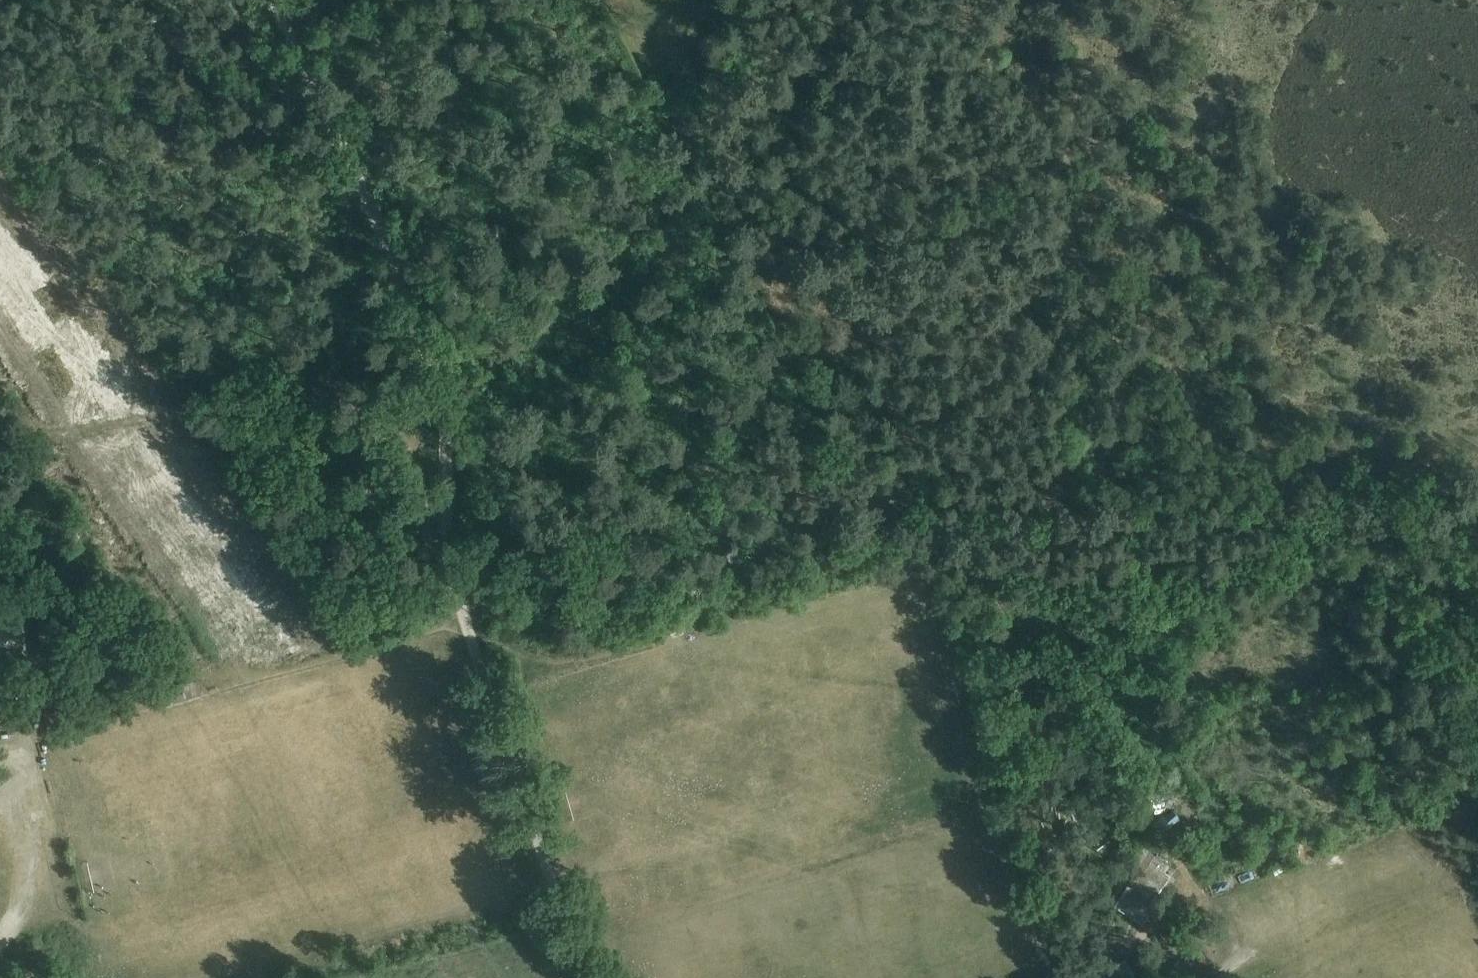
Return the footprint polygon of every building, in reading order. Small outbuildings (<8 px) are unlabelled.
[(24,648),(18,611),(0,615),(0,653),(24,648)] [(1114,908),(1144,927),(1157,906),(1154,903),(1176,869),(1142,847),(1119,882),(1128,888),(1114,908)] [(1241,892),(1254,885),(1249,875),(1236,882),(1241,892)] [(1110,957),(1077,977),(1123,977),(1110,957)]
